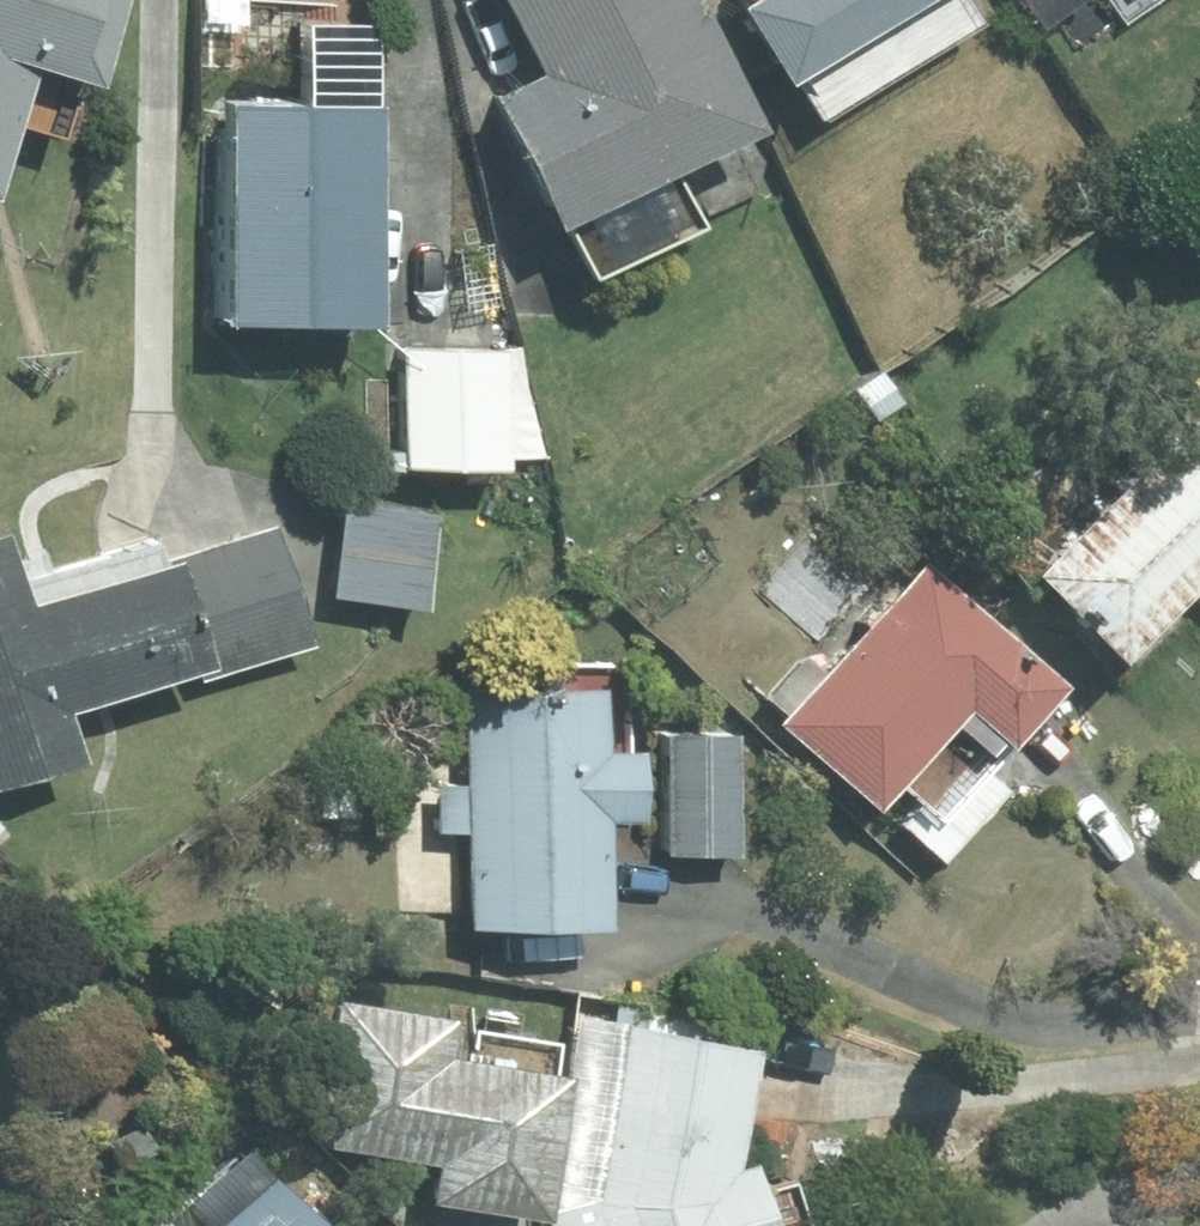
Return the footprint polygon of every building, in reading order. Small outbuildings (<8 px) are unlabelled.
[(130,0),(0,0),(0,197),(1,197),(41,64),(105,83),(130,0)] [(506,98),(601,283),(707,229),(680,177),(772,130),(705,0),(511,0),(550,76),(506,98)] [(828,115),(980,21),(967,0),(754,0),(755,2),(749,6),(798,84),(806,79),(828,115)] [(1129,24),(1164,0),(1112,0),(1129,24)] [(315,23),(314,109),(241,108),(238,321),(383,323),(387,24),(315,23)] [(511,354),(411,354),(411,468),(511,468),(511,354)] [(1047,575),(1132,659),(1199,591),(1199,422),(1047,575)] [(445,510),(351,498),(338,599),(432,611),(445,510)] [(316,645),(278,528),(173,562),(175,567),(37,611),(13,537),(0,541),(0,791),(89,763),(73,713),(204,671),(207,680),(316,645)] [(1022,745),(1072,688),(927,562),(785,725),(885,812),(907,787),(944,819),(1014,739),(1022,745)] [(439,786),(440,835),(473,834),(475,930),(614,928),(612,820),(645,819),(644,760),(608,760),(606,697),(469,700),(470,785),(439,786)] [(741,738),(671,738),(670,855),(741,855),(741,738)] [(569,1045),(349,1009),(327,1146),(446,1166),(440,1202),(541,1219),(569,1045)] [(552,1218),(554,1225),(809,1225),(797,1187),(771,1195),(763,1166),(741,1173),(762,1055),(635,1032),(605,1202),(552,1218)] [(256,1149),(191,1207),(209,1225),(326,1225),(256,1149)]
